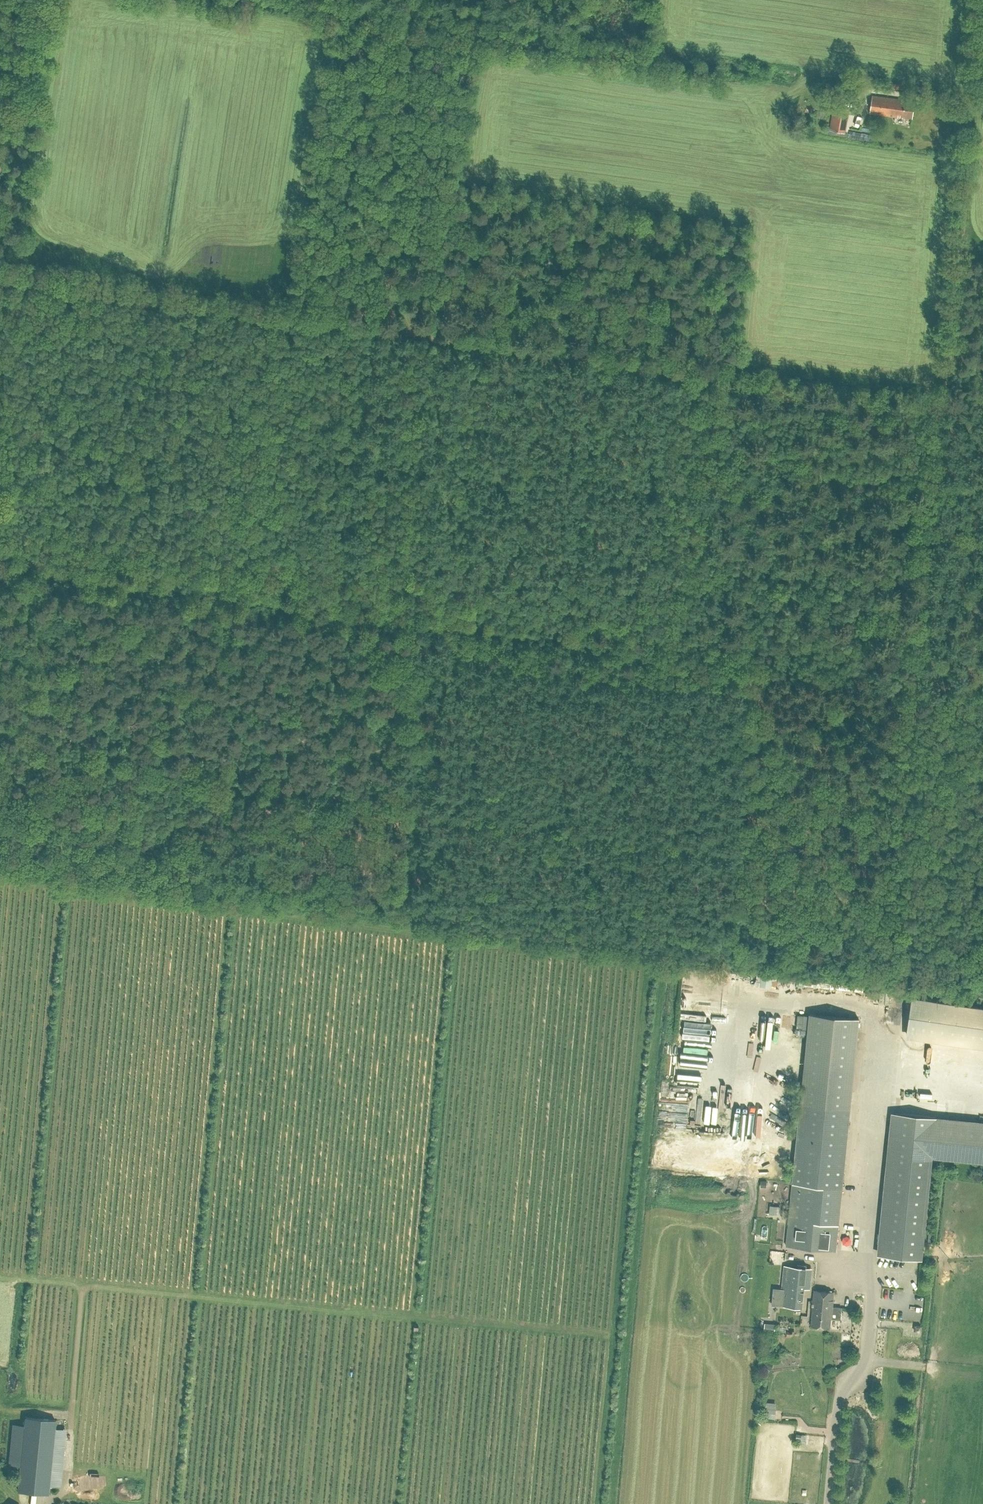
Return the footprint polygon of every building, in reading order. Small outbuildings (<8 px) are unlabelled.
[(869,113),(902,118),(902,117),(912,118),(914,102),(872,95),(869,113)] [(833,105),(829,129),(845,132),(849,108),(833,105)] [(906,1033),(946,1039),(951,1003),(911,997),(906,1033)] [(946,1039),(982,1044),(982,1008),(951,1003),(946,1039)] [(836,1250),(850,1108),(859,1018),(809,1013),(786,1245),(836,1250)] [(932,1159),(936,1117),(895,1112),(881,1255),(921,1259),(932,1159)] [(936,1117),(932,1159),(982,1165),(982,1123),(936,1117)] [(783,1265),(779,1306),(802,1308),(805,1276),(805,1275),(806,1268),(783,1265)] [(828,1327),(829,1327),(830,1318),(831,1318),(833,1291),(813,1289),(811,1310),(812,1310),(811,1325),(828,1327)] [(782,1360),(791,1369),(798,1362),(789,1353),(782,1360)] [(773,1363),(763,1359),(760,1365),(771,1369),(773,1363)] [(20,1466),(17,1490),(19,1490),(48,1493),(49,1485),(60,1486),(66,1428),(55,1427),(56,1419),(36,1418),(24,1416),(24,1424),(11,1423),(7,1464),(20,1466)]
